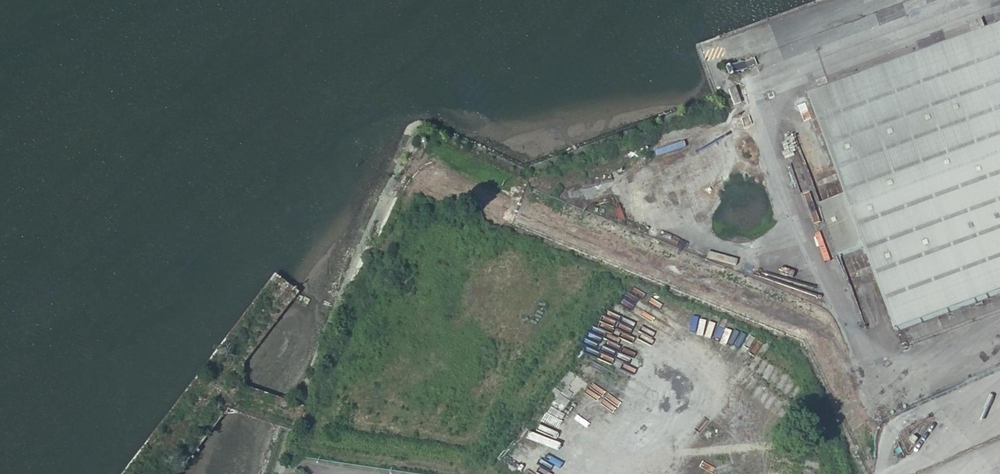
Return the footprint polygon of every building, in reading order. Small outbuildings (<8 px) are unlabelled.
[(810,97),(896,332),(999,294),(999,27),(810,97)]
